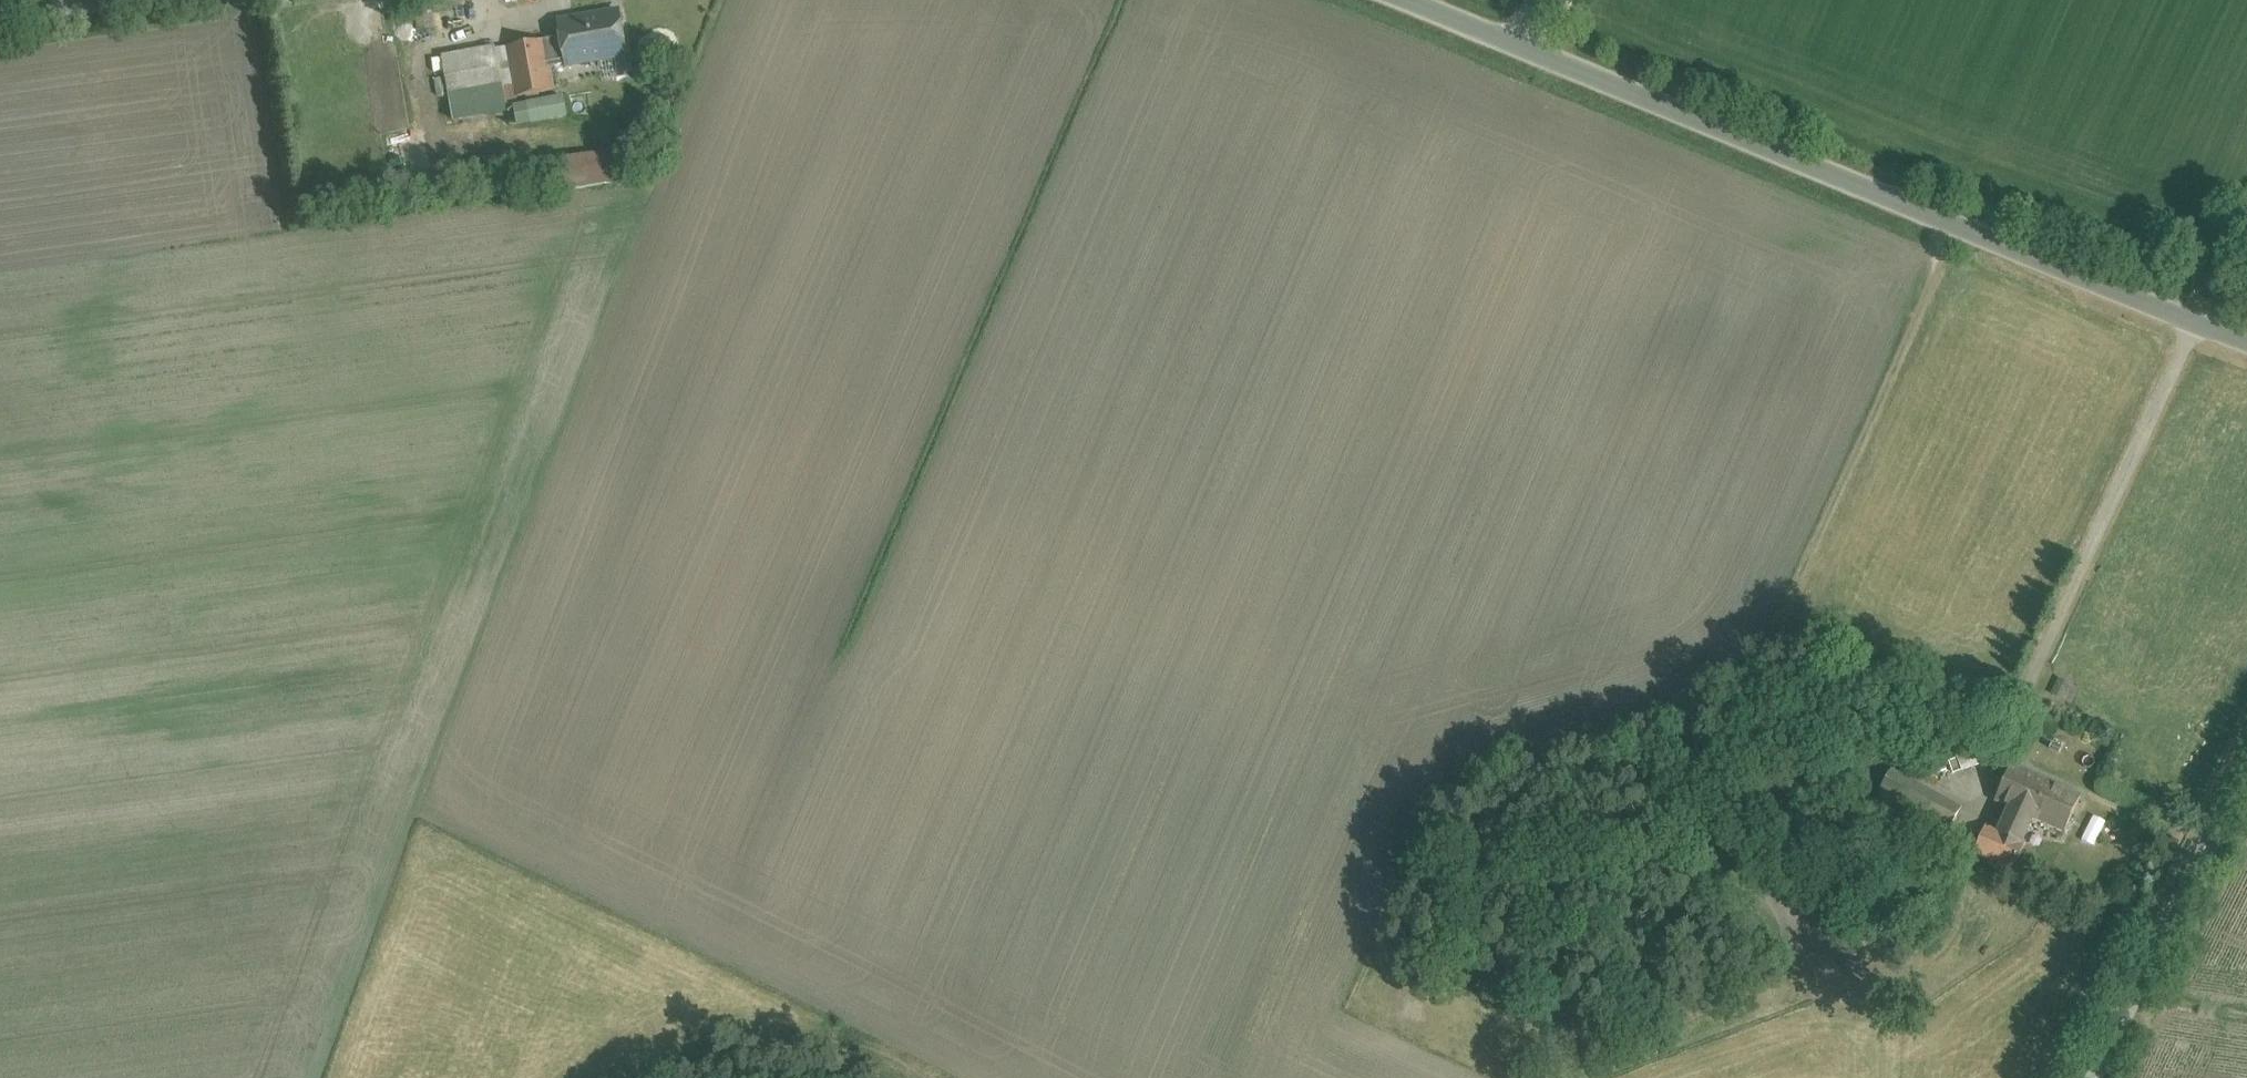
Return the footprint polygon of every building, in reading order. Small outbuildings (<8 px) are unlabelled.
[(489,114),(487,98),(502,95),(505,113),(540,108),(536,77),(631,64),(627,32),(436,58),(442,103),(464,100),(467,117),(489,114)] [(511,114),(514,134),(570,127),(567,106),(511,114)] [(642,150),(581,154),(583,184),(644,179),(642,150)] [(1872,800),(1948,840),(1968,803),(1892,763),(1872,800)] [(2006,812),(1993,838),(1986,835),(1973,859),(2020,882),(2033,857),(2020,851),(2033,826),(2063,841),(2082,802),(2016,769),(1997,807),(2006,812)]
